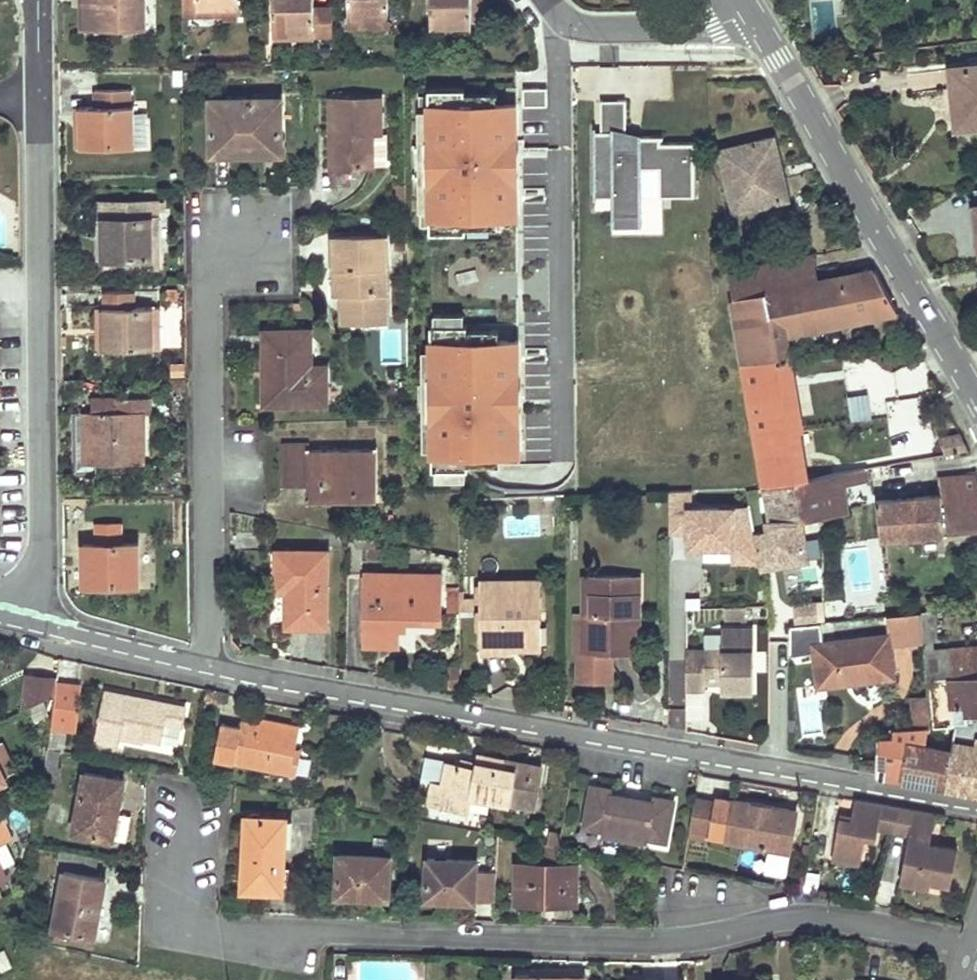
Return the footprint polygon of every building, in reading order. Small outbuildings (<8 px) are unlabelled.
[(82,2),(90,2),(90,31),(146,30),(145,0),(82,0),(82,2)] [(182,1),(198,1),(198,14),(225,14),(225,7),(225,0),(182,0),(182,1)] [(287,37),(314,36),(314,34),(333,34),(333,7),(314,7),(313,0),(273,0),(273,20),(287,20),(287,37)] [(348,23),(389,23),(388,0),(348,0),(348,23)] [(431,16),(445,16),(445,32),(471,32),(471,20),(484,19),(484,0),(431,0),(431,16)] [(90,2),(82,2),(82,31),(90,31),(90,2)] [(832,2),(811,4),(815,45),(835,43),(832,2)] [(287,20),(273,20),(274,37),(287,37),(287,20)] [(967,125),(976,124),(976,66),(951,69),(953,89),(959,87),(960,97),(964,97),(967,125)] [(520,217),(521,98),(499,98),(499,89),(468,90),(467,85),(429,86),(429,92),(420,92),(422,224),(432,224),(432,217),(520,217)] [(959,87),(953,89),(957,126),(967,125),(964,97),(960,97),(959,87)] [(130,89),(95,90),(95,106),(79,106),(79,129),(80,147),(135,146),(134,113),(134,105),(130,105),(130,89)] [(630,97),(603,96),(603,126),(596,127),(597,197),(614,196),(614,223),(646,223),(646,195),(697,194),(697,139),(666,139),(666,134),(645,132),(645,124),(630,124),(630,97)] [(280,98),(211,99),(212,152),(256,152),(256,147),(281,147),(280,98)] [(380,98),(331,98),(332,167),(348,167),(372,166),(372,165),(372,132),(381,132),(380,98)] [(146,112),(134,113),(135,146),(146,145),(146,112)] [(381,132),(372,132),(372,165),(387,165),(387,132),(381,132)] [(781,170),(773,137),(720,150),(735,211),(782,200),(775,171),(781,170)] [(349,183),(348,167),(332,167),(332,183),(349,183)] [(775,171),(782,200),(788,198),(781,170),(775,171)] [(102,218),(103,258),(146,258),(146,267),(158,267),(158,201),(97,202),(98,218),(102,218)] [(335,292),(340,291),(340,313),(388,313),(387,235),(334,236),(335,292)] [(876,269),(818,281),(814,256),(813,255),(729,272),(744,363),(789,358),(785,334),(782,320),(850,306),(852,320),(898,310),(883,283),(876,269)] [(112,348),(159,347),(158,291),(105,291),(105,307),(103,307),(103,328),(112,328),(112,348)] [(852,320),(850,306),(782,320),(785,334),(852,320)] [(103,307),(94,307),(95,348),(112,348),(112,328),(103,328),(103,307)] [(430,322),(430,336),(430,348),(424,348),(425,382),(421,382),(420,410),(425,410),(424,449),(431,449),(432,454),(523,453),(524,335),(503,335),(503,327),(471,327),(471,311),(435,312),(434,322),(430,322)] [(388,313),(340,313),(341,323),(389,321),(388,313)] [(264,370),(270,370),(270,404),(326,402),(326,366),(310,367),(310,340),(300,330),(264,331),(264,370)] [(797,430),(801,430),(798,414),(789,358),(744,363),(765,487),(801,481),(805,480),(797,430)] [(114,397),(114,411),(102,411),(75,411),(75,441),(75,470),(95,470),(95,463),(145,462),(144,412),(151,412),(150,397),(114,397)] [(114,397),(102,398),(102,411),(114,411),(114,397)] [(866,469),(969,450),(961,434),(929,439),(927,431),(861,442),(866,469)] [(309,442),(283,442),(283,482),(308,482),(308,492),(377,491),(377,449),(309,449),(309,442)] [(869,480),(866,469),(839,474),(841,485),(843,485),(869,480)] [(976,529),(976,475),(976,473),(938,478),(941,495),(877,500),(881,537),(976,529)] [(848,513),(843,485),(841,485),(839,474),(805,480),(801,481),(810,519),(848,513)] [(807,560),(800,519),(810,519),(801,481),(765,487),(771,519),(766,520),(767,530),(759,531),(753,532),(758,561),(772,559),(774,566),(807,560)] [(697,487),(671,487),(671,532),(688,532),(687,548),(733,547),(734,561),(758,561),(753,532),(759,531),(751,502),(697,501),(697,487)] [(95,543),(83,543),(83,584),(138,584),(138,543),(123,543),(122,524),(95,524),(95,543)] [(287,589),(287,625),(326,625),(327,551),(277,550),(277,589),(287,589)] [(774,566),(772,559),(758,561),(759,569),(774,566)] [(399,627),(400,615),(440,615),(440,574),(366,573),(365,644),(398,644),(398,627),(399,627)] [(584,612),(584,652),(579,652),(579,682),(612,682),(612,652),(631,652),(631,614),(639,614),(639,593),(631,592),(631,576),(592,575),(592,612),(584,612)] [(592,612),(592,575),(584,575),(584,612),(592,612)] [(511,647),(513,647),(532,647),(532,622),(541,622),(541,579),(480,580),(480,644),(511,644),(511,647)] [(825,597),(796,599),(797,622),(823,619),(828,618),(825,597)] [(460,612),(460,598),(446,598),(446,612),(460,612)] [(460,598),(460,612),(468,612),(468,598),(460,598)] [(746,616),(746,604),(724,605),(725,617),(746,616)] [(826,642),(814,644),(815,649),(819,684),(893,674),(889,643),(923,639),(922,627),(921,611),(887,614),(888,634),(826,642)] [(400,615),(399,627),(406,627),(406,623),(440,623),(440,615),(400,615)] [(823,619),(797,622),(793,622),(794,651),(815,649),(814,644),(826,642),(823,619)] [(532,622),(532,647),(541,647),(541,622),(532,622)] [(922,627),(923,639),(931,639),(930,626),(922,627)] [(754,688),(754,627),(722,627),(722,648),(687,648),(687,688),(705,688),(705,680),(705,672),(722,672),(722,680),(722,688),(754,688)] [(511,644),(480,644),(480,652),(513,652),(513,647),(511,647),(511,644)] [(976,674),(976,646),(924,650),(927,678),(929,678),(976,674)] [(722,680),(722,672),(705,672),(705,680),(722,680)] [(976,712),(976,674),(929,678),(933,725),(957,723),(975,723),(974,713),(976,712)] [(27,675),(22,710),(55,694),(57,683),(57,678),(27,675)] [(55,694),(51,727),(66,728),(74,729),(79,686),(57,683),(55,694)] [(215,700),(217,691),(207,689),(205,698),(215,700)] [(186,705),(163,701),(162,706),(155,704),(156,699),(105,690),(96,739),(119,744),(120,736),(143,740),(144,737),(161,740),(165,721),(182,724),(186,705)] [(910,699),(913,726),(931,724),(929,698),(910,699)] [(974,713),(975,723),(957,723),(951,749),(946,786),(976,792),(976,712),(974,713)] [(339,714),(329,713),(327,725),(337,726),(338,721),(339,714)] [(355,717),(339,714),(338,721),(354,724),(355,717)] [(240,726),(222,722),(214,759),(290,774),(295,748),(299,731),(260,723),(241,719),(240,726)] [(260,723),(299,731),(300,726),(261,719),(260,723)] [(178,743),(182,724),(165,721),(161,740),(178,743)] [(878,763),(878,775),(914,781),(946,786),(951,749),(926,744),(928,727),(931,726),(931,724),(913,726),(894,727),(894,737),(879,738),(878,763)] [(60,750),(62,750),(66,728),(51,727),(48,747),(60,750)] [(59,766),(55,765),(60,750),(48,747),(43,776),(55,780),(59,766)] [(295,748),(290,774),(297,776),(302,750),(295,748)] [(429,802),(470,809),(472,794),(534,805),(538,786),(530,784),(534,764),(480,755),(479,762),(463,760),(462,764),(447,762),(443,784),(442,783),(433,782),(429,802)] [(530,784),(538,786),(542,765),(534,764),(530,784)] [(124,779),(82,771),(74,831),(113,838),(118,812),(124,779)] [(598,786),(596,793),(590,791),(583,826),(603,829),(603,833),(645,841),(646,837),(667,840),(673,806),(666,805),(668,798),(653,796),(652,801),(638,798),(638,803),(624,801),(625,796),(612,793),(613,789),(598,786)] [(699,798),(693,833),(768,846),(763,873),(785,877),(793,830),(785,829),(789,809),(718,797),(717,801),(699,798)] [(901,808),(858,799),(853,821),(841,818),(833,858),(862,863),(867,836),(878,838),(880,826),(897,830),(901,808)] [(936,815),(901,808),(897,830),(911,833),(902,881),(932,887),(933,880),(953,884),(960,849),(926,842),(928,835),(932,836),(936,815)] [(785,829),(793,830),(796,810),(789,809),(785,829)] [(131,815),(118,812),(113,838),(127,840),(131,815)] [(286,817),(246,815),(242,888),(264,889),(266,848),(285,849),(286,817)] [(6,840),(10,838),(0,817),(0,843),(6,840)] [(559,845),(561,834),(547,831),(546,843),(556,845),(559,845)] [(6,840),(0,843),(0,860),(3,866),(16,861),(6,840)] [(553,859),(556,845),(546,843),(541,842),(538,856),(553,859)] [(266,848),(264,889),(283,889),(285,849),(266,848)] [(60,849),(58,862),(96,870),(99,856),(60,849)] [(337,894),(386,896),(389,856),(339,854),(337,894)] [(474,900),(477,860),(427,858),(425,898),(474,900)] [(516,902),(576,903),(576,863),(517,862),(516,902)] [(64,870),(53,927),(95,934),(106,877),(64,870)] [(16,967),(7,946),(0,949),(0,975),(16,967)]
